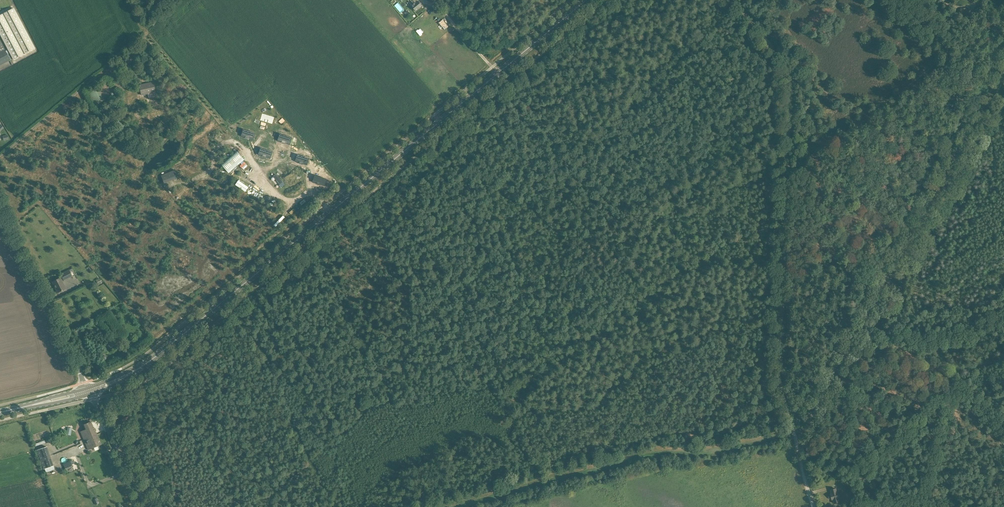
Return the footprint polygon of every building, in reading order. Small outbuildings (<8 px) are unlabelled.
[(419,2),(418,1),(417,3),(415,0),(413,0),(412,2),(414,5),(412,6),(416,11),(422,6),(419,2)] [(13,60),(35,48),(14,8),(0,15),(0,35),(13,60)] [(4,63),(10,60),(5,51),(4,49),(0,52),(0,65),(4,63)] [(139,85),(141,95),(155,92),(153,82),(139,85)] [(88,93),(96,105),(105,100),(97,87),(88,93)] [(260,120),(272,124),(274,117),(262,113),(260,120)] [(241,136),(253,140),(255,133),(243,129),(241,136)] [(280,134),(278,141),(290,144),(292,138),(280,134)] [(270,158),(273,152),(261,148),(258,155),(270,158)] [(229,173),(244,160),(237,151),(222,164),(229,173)] [(297,154),(295,161),(307,165),(309,158),(297,154)] [(175,170),(161,176),(164,183),(178,178),(175,170)] [(275,173),(272,176),(279,184),(282,181),(275,173)] [(325,186),(327,179),(315,175),(313,182),(325,186)] [(249,187),(239,180),(236,185),(246,192),(249,187)] [(66,288),(62,281),(73,276),(70,270),(62,274),(63,277),(61,278),(61,277),(52,282),(58,292),(66,288)] [(108,344),(111,349),(125,342),(122,337),(108,344)] [(82,436),(84,439),(97,434),(94,427),(93,428),(91,421),(83,425),(85,430),(81,431),(82,436)] [(97,434),(84,439),(88,450),(97,447),(101,445),(97,434)] [(45,440),(35,443),(36,449),(46,446),(45,440)] [(37,450),(44,469),(54,465),(47,446),(37,450)] [(63,464),(66,470),(73,467),(70,461),(64,463),(63,464)] [(836,490),(835,488),(831,490),(832,494),(830,494),(832,499),(833,499),(834,504),(839,502),(838,498),(840,497),(838,489),(836,490)]
